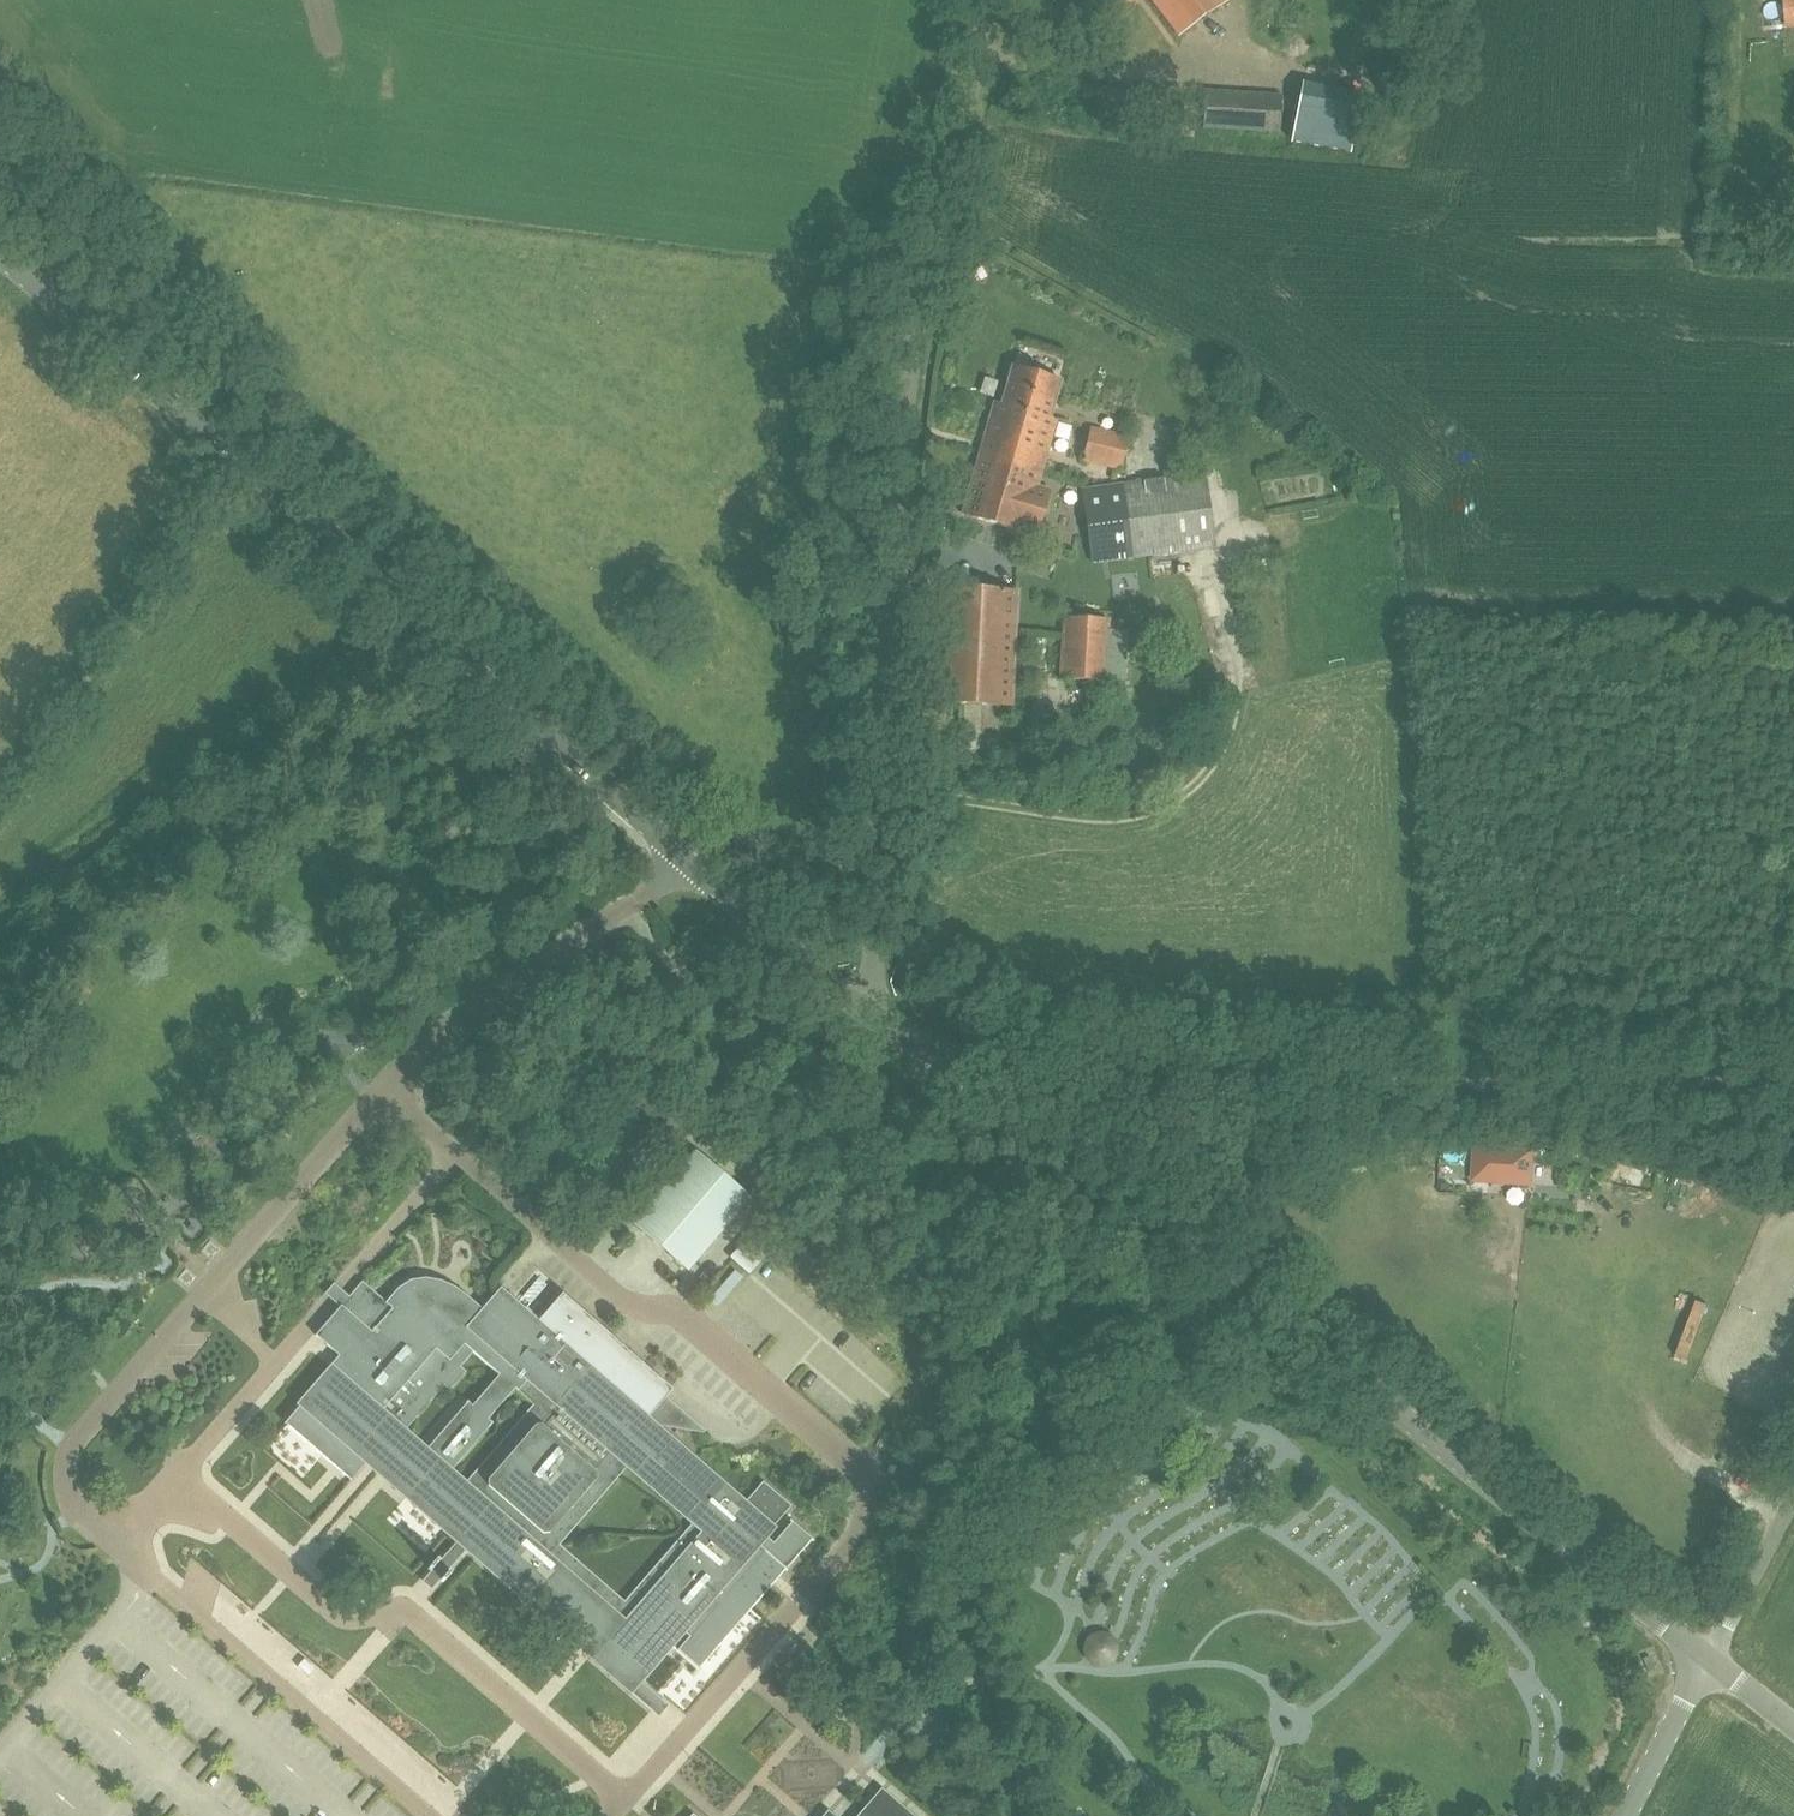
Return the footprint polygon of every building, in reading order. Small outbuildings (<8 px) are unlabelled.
[(1182,36),(1228,0),(1154,0),(1182,36)] [(1787,26),(1793,26),(1793,0),(1785,0),(1787,26)] [(1205,91),(1204,131),(1281,134),(1282,96),(1205,91)] [(978,455),(1043,472),(1058,419),(1050,417),(1061,379),(1012,365),(1001,402),(994,400),(978,455)] [(1090,427),(1083,461),(1121,471),(1129,436),(1090,427)] [(978,455),(962,512),(1038,534),(1052,487),(1039,483),(1043,472),(978,455)] [(1205,471),(1122,483),(1132,559),(1216,548),(1205,471)] [(1132,559),(1122,483),(1082,488),(1092,565),(1132,559)] [(1018,591),(941,587),(936,703),(1013,707),(1018,591)] [(1063,616),(1061,679),(1107,682),(1110,619),(1063,616)] [(1475,1147),(1473,1181),(1531,1184),(1533,1151),(1475,1147)] [(753,1197),(697,1150),(634,1224),(689,1271),(753,1197)] [(349,1297),(335,1285),(325,1296),(339,1308),(316,1335),(340,1356),(330,1367),(298,1404),(300,1406),(286,1423),(350,1479),(352,1480),(368,1462),(369,1463),(378,1471),(458,1541),(466,1548),(563,1633),(545,1654),(546,1654),(564,1634),(570,1628),(596,1651),(590,1657),(599,1664),(600,1665),(630,1691),(652,1711),(653,1710),(641,1699),(650,1689),(642,1683),(669,1652),(673,1647),(700,1671),(723,1645),(733,1634),(776,1585),(783,1576),(789,1570),(815,1540),(793,1521),(774,1544),(765,1536),(792,1506),(764,1482),(746,1503),(716,1477),(711,1483),(709,1482),(699,1472),(643,1424),(646,1421),(667,1397),(673,1391),(674,1389),(643,1362),(630,1377),(611,1361),(624,1346),(615,1338),(600,1325),(563,1293),(538,1322),(503,1291),(485,1311),(469,1297),(468,1296),(455,1287),(442,1280),(427,1278),(412,1281),(398,1289),(395,1292),(386,1302),(363,1281),(362,1282),(349,1297)] [(221,1544),(229,1556),(247,1544),(239,1532),(221,1544)] [(1119,1655),(1119,1650),(1118,1644),(1115,1640),(1111,1636),(1106,1634),(1100,1633),(1095,1634),(1089,1638),(1086,1643),(1084,1648),(1084,1655),(1086,1660),(1090,1665),(1096,1668),(1102,1669),(1108,1667),(1113,1665),(1116,1660),(1119,1655)] [(420,1687),(405,1692),(411,1707),(426,1702),(420,1687)] [(451,1795),(453,1775),(439,1774),(437,1794),(451,1795)] [(882,1787),(856,1815),(915,1815),(882,1787)]
